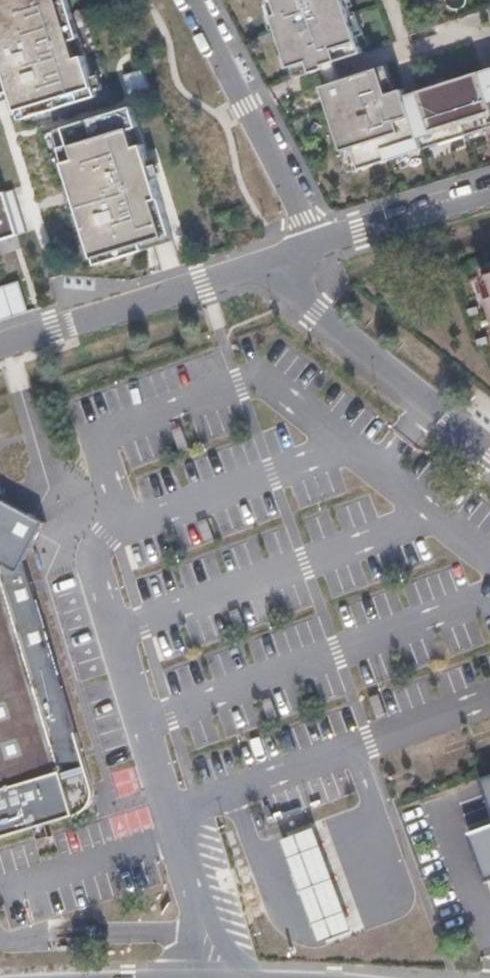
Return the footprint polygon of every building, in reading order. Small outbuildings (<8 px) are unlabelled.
[(11,91),(9,82),(21,80),(27,78),(37,77),(40,85),(102,69),(90,28),(83,0),(0,0),(0,95),(11,91)] [(292,65),(312,59),(316,66),(342,54),(339,47),(363,39),(352,0),(271,0),(292,65)] [(141,68),(127,72),(134,89),(149,84),(141,68)] [(325,90),(346,168),(489,124),(489,68),(396,94),(387,68),(325,90)] [(126,111),(66,130),(71,146),(52,152),(65,189),(93,265),(157,240),(172,234),(155,196),(126,111)] [(0,188),(0,240),(33,231),(20,182),(0,188)] [(27,312),(19,281),(0,287),(0,319),(27,312)] [(75,815),(59,768),(43,706),(17,626),(3,579),(40,499),(0,478),(0,837),(75,815)] [(317,813),(276,830),(280,841),(290,868),(301,900),(312,929),(315,938),(359,921),(355,912),(344,882),(332,853),(321,825),(317,813)] [(469,827),(487,875),(489,874),(489,820),(469,827)]
